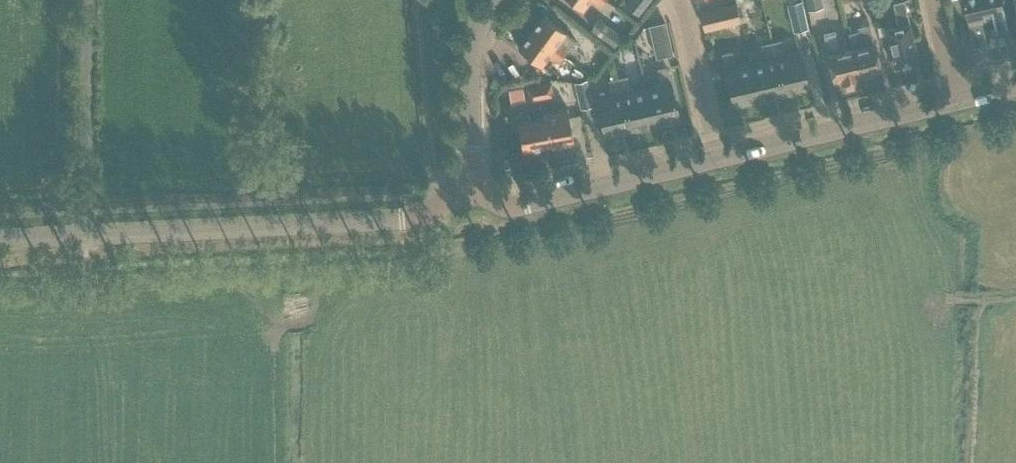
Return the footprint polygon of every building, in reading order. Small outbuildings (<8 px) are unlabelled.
[(582,8),(588,0),(571,0),(582,8)] [(638,15),(650,0),(629,0),(626,5),(638,15)] [(794,32),(809,28),(802,0),(788,4),(794,32)] [(809,9),(822,6),(820,0),(807,0),(809,9)] [(885,28),(894,67),(918,61),(904,0),(892,3),(898,25),(885,28)] [(989,44),(1015,38),(1015,28),(1013,15),(1007,17),(1003,0),(964,0),(970,25),(975,46),(988,43),(989,44)] [(724,25),(739,21),(735,4),(720,8),(724,25)] [(565,31),(543,14),(530,31),(563,55),(575,40),(564,32),(565,31)] [(591,29),(614,46),(622,35),(599,18),(591,29)] [(672,53),(664,22),(648,26),(656,58),(672,53)] [(848,32),(852,49),(851,49),(858,75),(858,74),(880,69),(874,43),(873,43),(869,24),(857,27),(858,30),(848,32)] [(884,25),(878,26),(880,36),(886,35),(885,28),(884,25)] [(558,62),(563,55),(530,31),(518,47),(540,64),(548,54),(558,62)] [(841,80),(858,75),(851,49),(837,52),(835,45),(838,44),(835,32),(823,35),(828,54),(827,54),(833,80),(840,78),(841,80)] [(602,47),(588,36),(578,49),(592,60),(602,47)] [(780,40),(771,42),(783,94),(808,88),(800,53),(784,56),(780,40)] [(765,61),(750,64),(758,99),(783,94),(771,42),(761,45),(765,61)] [(733,105),(758,99),(750,64),(735,68),(731,52),(722,54),(725,70),(733,105)] [(661,85),(646,89),(654,124),(679,118),(671,83),(670,83),(667,67),(657,69),(661,85)] [(627,76),(617,79),(629,130),(654,124),(646,89),(631,92),(627,76)] [(587,79),(574,83),(580,109),(594,106),(587,79)] [(604,136),(629,130),(617,79),(608,81),(611,97),(596,100),(604,136)] [(551,82),(538,85),(540,96),(541,99),(554,96),(551,82)] [(538,85),(526,87),(528,101),(530,101),(541,99),(540,96),(538,85)] [(522,88),(509,90),(510,99),(511,104),(525,102),(522,88)] [(574,143),(567,108),(546,112),(551,143),(552,147),(574,143)] [(517,122),(522,149),(551,143),(546,112),(543,113),(544,116),(517,122)]
